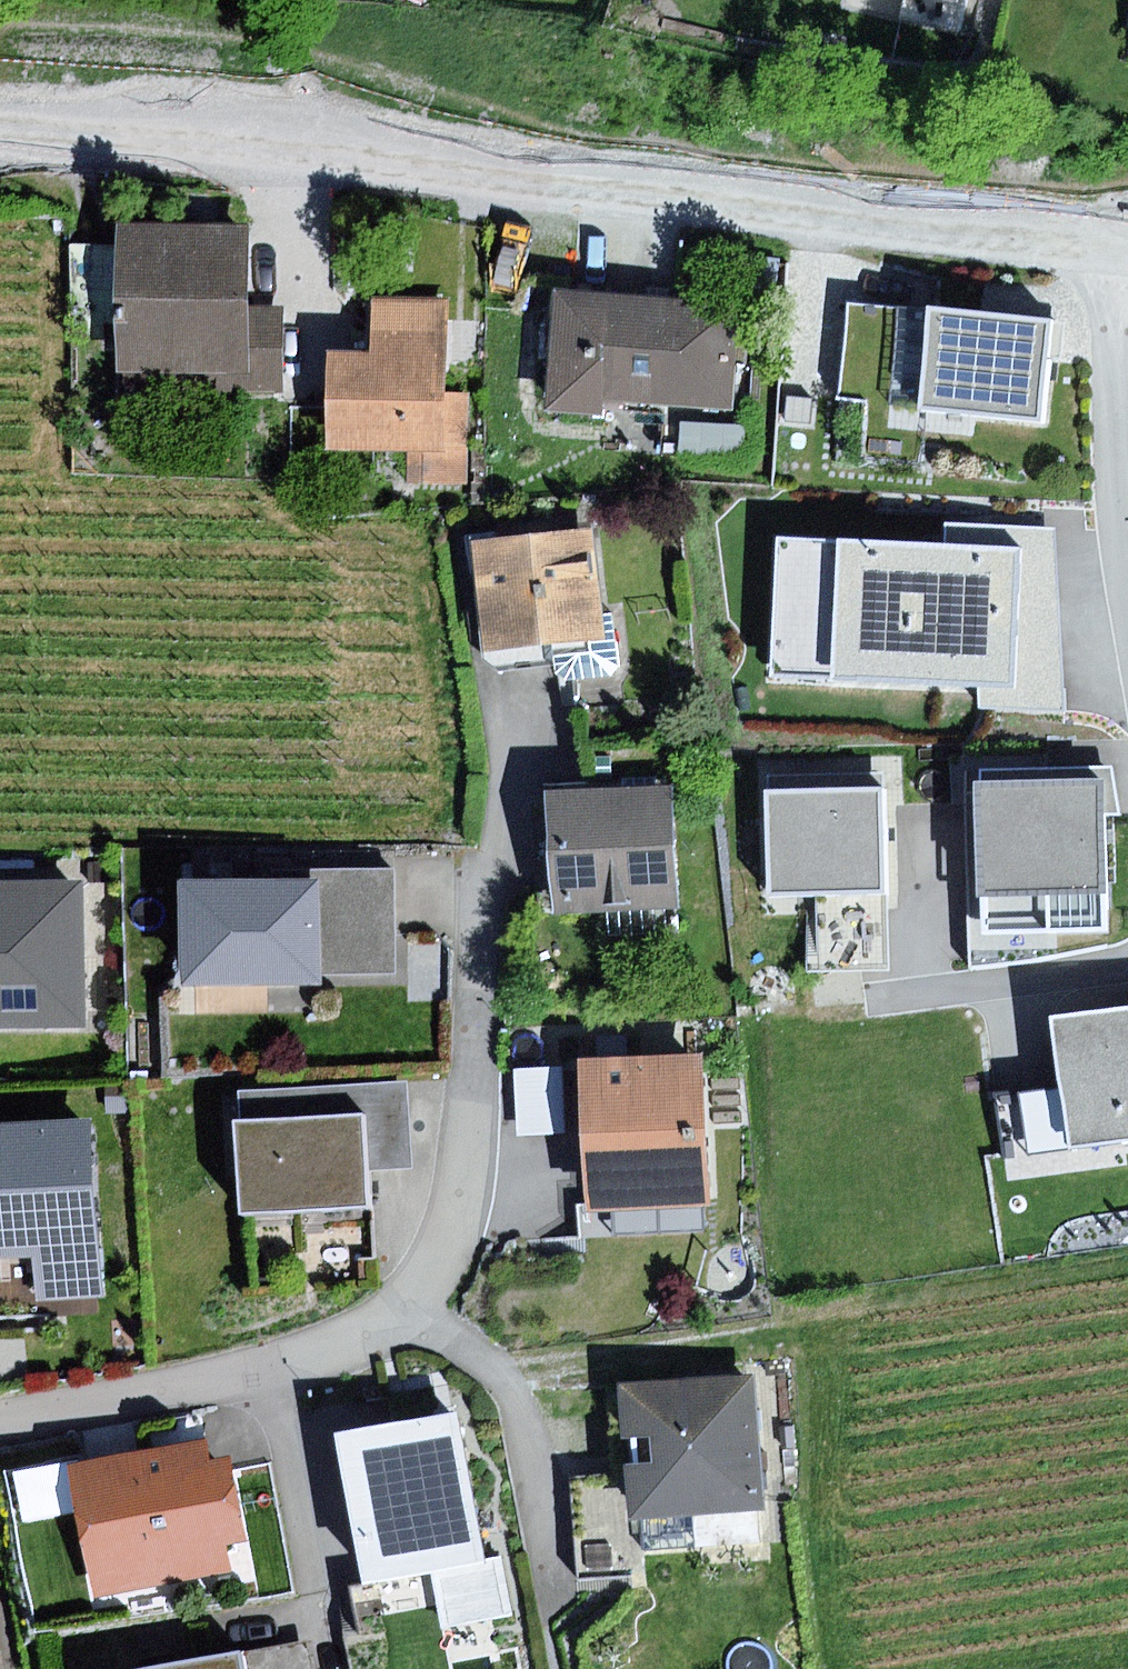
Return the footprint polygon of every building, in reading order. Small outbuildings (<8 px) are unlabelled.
[(250,224),(120,223),(120,244),(119,323),(118,371),(205,372),(205,393),(285,394),(286,304),(250,304),(250,224)] [(119,323),(120,244),(73,243),(72,323),(119,323)] [(740,306),(555,288),(543,411),(604,417),(606,398),(730,410),(740,306)] [(372,354),(334,353),(332,447),(409,448),(408,483),(469,484),(471,391),(450,391),(451,300),(373,299),(372,354)] [(921,402),(929,308),(848,301),(839,394),(921,402)] [(1050,319),(929,308),(921,402),(920,409),(1041,420),(1050,319)] [(814,398),(789,395),(786,422),(811,424),(814,398)] [(595,529),(473,544),(487,652),(554,644),(558,676),(568,682),(614,675),(622,662),(615,610),(605,611),(595,529)] [(1051,553),(809,543),(804,675),(985,683),(984,705),(1044,707),(1051,553)] [(677,787),(552,793),(557,913),(682,908),(677,787)] [(1112,787),(984,787),(985,895),(1049,895),(1049,936),(1113,936),(1112,787)] [(887,788),(771,791),(773,893),(820,892),(889,891),(887,788)] [(319,870),(319,879),(321,974),(398,973),(396,869),(319,870)] [(319,879),(182,882),(184,983),(321,980),(321,974),(319,879)] [(0,884),(0,1030),(89,1030),(89,884),(0,884)] [(892,969),(889,891),(820,892),(822,971),(892,969)] [(1055,1019),(1064,1086),(1072,1146),(1127,1139),(1127,1009),(1055,1019)] [(704,1055),(582,1060),(588,1206),(703,1200),(710,1200),(704,1055)] [(241,1091),(243,1123),(365,1116),(368,1170),(412,1167),(407,1081),(241,1091)] [(1072,1146),(1064,1086),(997,1095),(1007,1180),(1075,1171),(1072,1146)] [(243,1123),(238,1123),(243,1215),(370,1208),(368,1170),(365,1116),(243,1123)] [(0,1125),(0,1316),(45,1313),(45,1302),(106,1298),(95,1119),(0,1125)] [(705,1230),(703,1200),(588,1206),(578,1207),(580,1237),(705,1230)] [(762,1376),(622,1387),(629,1478),(632,1516),(772,1506),(762,1376)] [(461,1416),(345,1437),(372,1586),(434,1574),(489,1566),(461,1416)] [(209,1435),(67,1464),(93,1593),(228,1566),(223,1541),(247,1536),(231,1455),(214,1459),(209,1435)] [(632,1516),(629,1478),(576,1481),(582,1581),(635,1578),(632,1516)] [(489,1566),(434,1574),(442,1628),(510,1619),(502,1564),(489,1566)] [(241,1651),(245,1668),(315,1668),(310,1639),(241,1651)] [(138,1668),(245,1668),(241,1651),(138,1668)]
